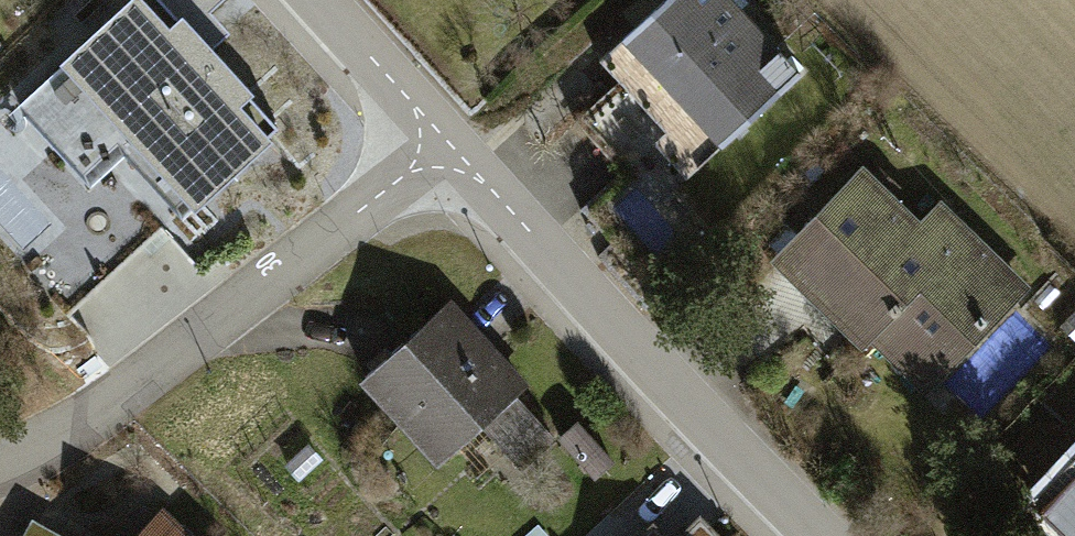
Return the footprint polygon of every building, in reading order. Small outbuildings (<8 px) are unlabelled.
[(156,0),(138,0),(19,108),(90,187),(126,154),(185,219),(278,135),(156,0)] [(736,0),(669,0),(594,64),(690,175),(803,78),(736,0)] [(924,211),(867,158),(778,253),(927,393),(1035,280),(942,192),(924,211)] [(535,385),(459,299),(364,382),(438,466),(459,448),(479,470),(498,453),(517,474),(559,437),(523,396),(535,385)] [(1049,490),(1074,514),(1074,463),(1049,490)] [(168,520),(143,535),(184,535),(168,520)]
